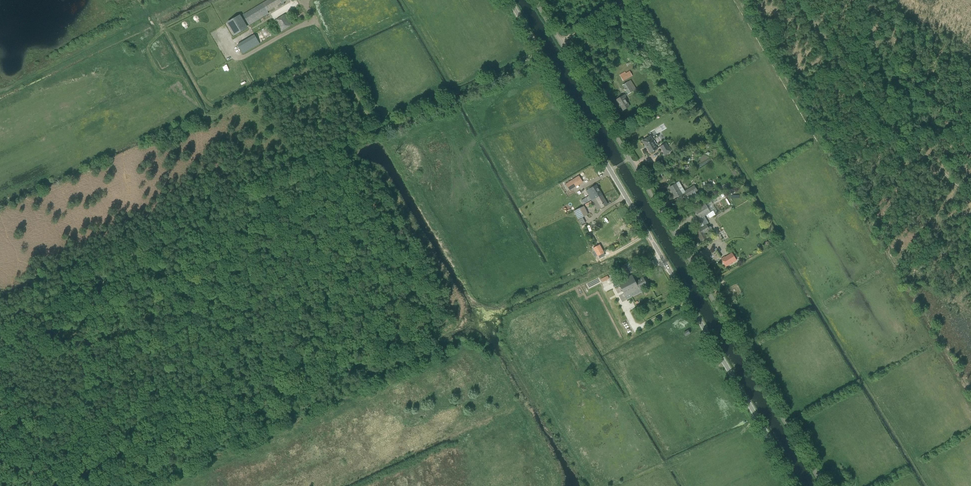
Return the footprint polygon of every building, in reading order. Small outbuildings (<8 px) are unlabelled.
[(243,14),(242,13),(240,14),(245,22),(247,21),(249,25),(269,14),(267,12),(280,4),(281,6),(285,4),(283,2),(287,0),(269,0),(266,1),(256,7),(243,14)] [(277,24),(282,32),(292,25),(286,14),(275,21),(277,24)] [(235,20),(230,23),(233,26),(235,25),(234,24),(235,24),(235,25),(238,23),(238,22),(242,20),(240,16),(234,19),(235,20)] [(237,28),(234,30),(236,33),(241,31),(240,30),(245,27),(243,23),(240,25),(241,26),(240,26),(240,25),(236,27),(237,28)] [(619,75),(623,81),(633,76),(630,71),(626,73),(625,72),(619,75)] [(622,85),(628,94),(636,89),(631,80),(622,85)] [(620,104),(624,111),(628,108),(630,107),(626,100),(627,99),(624,95),(623,96),(623,97),(618,100),(617,99),(615,100),(618,105),(620,104)] [(645,145),(650,153),(657,149),(652,141),(653,140),(650,136),(642,141),(645,145)] [(663,153),(665,155),(670,152),(666,144),(660,147),(664,153),(663,153)] [(566,185),(570,190),(582,182),(579,177),(566,185)] [(674,185),(670,188),(675,198),(685,192),(685,191),(679,182),(676,184),(674,185)] [(592,200),(592,201),(602,195),(596,185),(586,191),(592,200)] [(685,192),(687,196),(694,192),(692,187),(685,191),(685,192)] [(585,205),(590,202),(590,201),(589,201),(585,195),(580,198),(579,195),(575,197),(579,205),(571,209),(572,211),(585,204),(585,205)] [(592,201),(593,202),(598,210),(608,205),(602,195),(592,201)] [(696,209),(694,211),(699,219),(700,219),(704,216),(708,214),(710,213),(710,212),(713,211),(714,214),(717,212),(710,201),(704,205),(696,209)] [(574,211),(581,225),(586,223),(583,217),(588,214),(584,206),(574,211)] [(700,229),(695,231),(701,241),(707,238),(705,233),(711,229),(712,229),(712,228),(711,228),(711,227),(710,227),(708,228),(707,225),(707,224),(708,223),(704,216),(700,219),(702,224),(698,226),(700,229)] [(721,231),(719,233),(724,241),(729,238),(724,230),(721,231)] [(594,246),(598,254),(604,252),(600,244),(594,246)] [(721,259),(726,267),(737,260),(733,254),(726,258),(725,256),(721,259)] [(632,275),(618,282),(627,299),(641,292),(639,289),(647,285),(643,277),(635,281),(632,275)]
